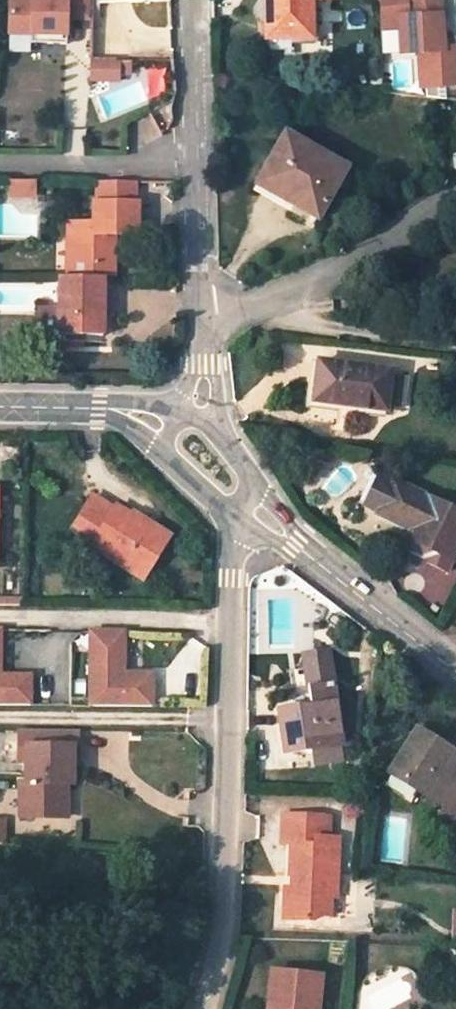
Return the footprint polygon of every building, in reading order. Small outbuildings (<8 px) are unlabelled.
[(65,9),(87,9),(88,0),(8,0),(7,31),(45,32),(45,41),(64,41),(65,17),(65,9)] [(265,37),(309,38),(308,16),(311,16),(311,0),(265,0),(265,37)] [(379,4),(380,31),(401,30),(402,54),(420,53),(422,88),(455,85),(455,42),(444,43),(443,20),(437,20),(436,11),(442,10),(441,0),(375,0),(379,4)] [(87,14),(87,9),(65,9),(65,17),(87,18),(87,14)] [(117,73),(117,61),(89,60),(88,79),(117,80),(117,73)] [(128,61),(117,61),(117,73),(128,73),(128,61)] [(445,132),(446,145),(455,144),(455,130),(445,132)] [(318,218),(347,168),(285,134),(260,176),(300,199),(296,206),(318,218)] [(256,183),(296,206),(300,199),(260,176),(256,183)] [(23,195),(23,182),(23,181),(22,181),(10,181),(10,199),(36,200),(37,195),(23,195)] [(23,182),(23,195),(37,195),(36,181),(24,181),(23,181),(23,182)] [(113,265),(113,234),(137,234),(137,204),(134,204),(134,182),(97,182),(97,204),(94,204),(94,224),(76,224),(75,265),(113,265)] [(113,276),(113,265),(75,265),(71,266),(70,276),(103,276),(113,276)] [(61,329),(61,336),(103,336),(103,276),(70,276),(60,276),(60,307),(61,329)] [(61,329),(60,307),(35,307),(35,329),(61,329)] [(314,402),(385,409),(385,406),(403,408),(406,378),(389,376),(390,371),(318,363),(314,402)] [(394,480),(393,482),(380,475),(365,506),(378,512),(377,514),(412,531),(408,537),(428,547),(424,555),(422,558),(450,571),(455,557),(455,511),(394,480)] [(112,511),(91,498),(72,528),(93,541),(107,550),(104,556),(142,581),(170,536),(149,523),(145,529),(128,519),(129,517),(114,507),(112,511)] [(131,513),(129,517),(128,519),(145,529),(149,523),(131,513)] [(404,546),(424,555),(428,547),(408,537),(404,546)] [(89,547),(104,556),(107,550),(93,541),(89,547)] [(150,708),(150,675),(121,675),(121,634),(88,634),(88,707),(150,708)] [(303,656),(308,688),(332,685),(328,653),(303,656)] [(28,707),(28,677),(0,677),(0,707),(28,707)] [(341,746),(332,685),(308,688),(310,707),(278,711),(284,754),(311,750),(338,747),(341,746)] [(414,731),(389,769),(419,788),(447,807),(442,815),(455,824),(455,757),(414,731)] [(19,783),(18,818),(66,818),(65,783),(72,784),(72,764),(77,764),(77,733),(18,733),(18,762),(26,762),(26,783),(19,783)] [(338,747),(311,750),(314,766),(340,762),(338,747)] [(389,769),(381,781),(411,801),(419,788),(389,769)] [(298,878),(297,890),(292,889),(291,923),(314,923),(314,917),(331,918),(332,900),(336,899),(338,839),(329,839),(329,817),(282,816),(281,847),(291,848),(290,878),(298,878)] [(284,889),(283,922),(291,923),(292,889),(284,889)] [(270,1008),(320,1008),(324,976),(275,970),(270,1008)]
